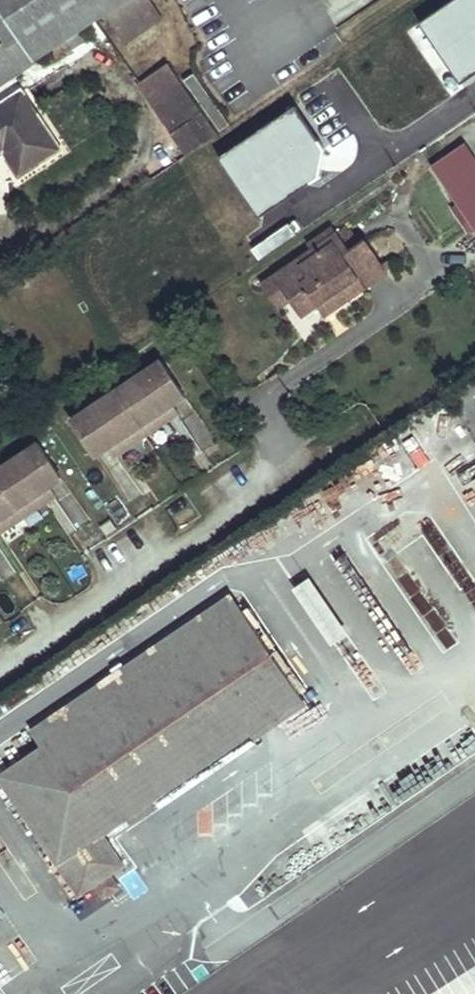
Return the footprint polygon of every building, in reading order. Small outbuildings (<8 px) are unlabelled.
[(17,33),(35,60),(125,0),(0,0),(0,8),(17,33)] [(106,13),(119,32),(155,9),(149,0),(126,0),(106,13)] [(155,9),(119,32),(126,41),(160,18),(155,9)] [(80,30),(65,40),(71,49),(86,39),(80,30)] [(17,33),(0,44),(0,87),(37,63),(35,60),(17,33)] [(187,155),(217,134),(168,63),(138,83),(187,155)] [(22,91),(0,105),(0,148),(3,153),(19,177),(60,149),(22,91)] [(465,142),(432,165),(474,228),(474,156),(465,142)] [(338,233),(333,226),(327,230),(332,238),(338,233)] [(350,252),(362,245),(349,226),(338,233),(350,252)] [(327,230),(309,242),(314,250),(275,276),(290,299),(306,289),(317,305),(341,289),(348,299),(387,272),(386,271),(382,265),(366,241),(362,245),(350,252),(338,233),(332,238),(327,230)] [(387,261),(382,265),(386,271),(391,268),(387,261)] [(290,299),(275,276),(262,285),(278,307),(290,299)] [(341,289),(317,305),(326,318),(327,317),(328,318),(350,303),(348,299),(341,289)] [(116,390),(141,427),(172,406),(185,397),(161,361),(116,390)] [(110,448),(141,427),(116,390),(72,420),(97,457),(110,448)] [(172,406),(141,427),(147,436),(178,415),(172,406)] [(147,436),(141,427),(110,448),(115,457),(147,436)] [(18,508),(49,487),(62,478),(38,442),(0,467),(0,481),(18,508)] [(18,508),(0,481),(0,520),(18,508)] [(49,487),(18,508),(24,517),(55,496),(49,487)] [(18,508),(0,520),(0,533),(24,517),(18,508)] [(42,747),(242,610),(231,594),(31,731),(42,747)] [(80,896),(95,885),(110,875),(125,865),(104,835),(303,699),(242,610),(42,747),(0,776),(0,779),(80,896)] [(110,875),(95,885),(104,898),(119,887),(110,875)]
